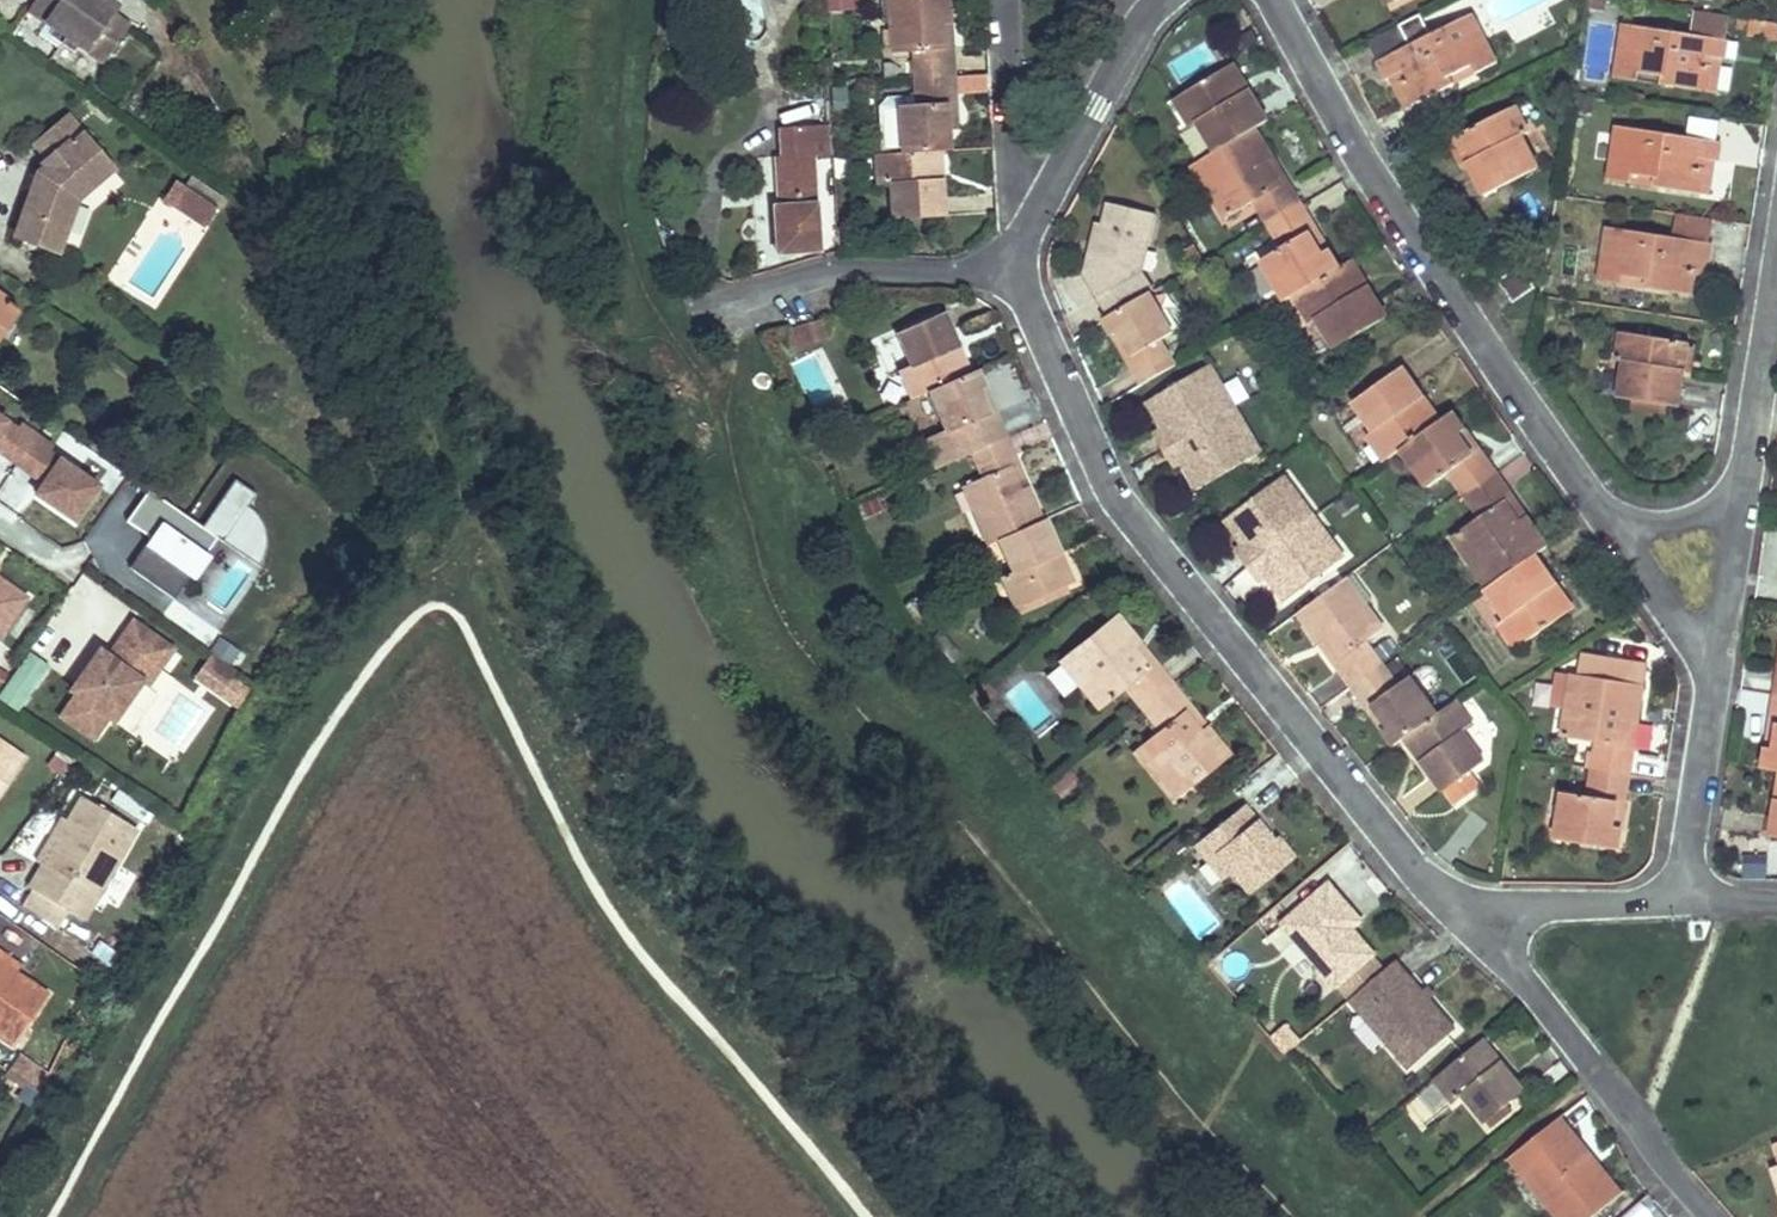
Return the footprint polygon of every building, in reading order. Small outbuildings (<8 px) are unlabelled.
[(29,10),(105,62),(130,26),(115,15),(106,9),(112,1),(110,0),(36,0),(29,10)] [(860,4),(859,0),(826,0),(832,15),(860,4)] [(950,0),(881,0),(883,24),(892,23),(893,50),(913,49),(944,47),(942,22),(952,22),(950,0)] [(1609,0),(1590,0),(1589,6),(1608,9),(1609,0)] [(112,1),(106,9),(115,15),(120,7),(112,1)] [(1735,18),(1700,12),(1696,35),(1731,41),(1735,18)] [(1500,63),(1474,15),(1433,37),(1422,15),(1402,25),(1413,47),(1382,63),(1390,80),(1391,80),(1408,71),(1411,77),(1405,81),(1414,99),(1417,106),(1457,85),(1452,77),(1476,66),(1480,73),(1500,63)] [(1753,20),(1751,35),(1776,40),(1776,24),(1753,20)] [(954,58),(952,22),(942,22),(944,47),(913,49),(914,61),(954,58)] [(1730,61),(1733,41),(1731,41),(1696,35),(1628,24),(1619,78),(1639,81),(1639,79),(1640,72),(1668,76),(1667,85),(1711,93),(1711,90),(1714,68),(1715,67),(1709,66),(1710,57),(1723,59),(1724,60),(1725,60),(1730,61)] [(1402,25),(1371,42),(1382,63),(1413,47),(1402,25)] [(1720,94),(1725,60),(1724,60),(1723,59),(1710,57),(1709,66),(1715,67),(1714,68),(1711,90),(1711,93),(1720,94)] [(955,74),(954,58),(914,61),(915,77),(955,74)] [(1252,89),(1236,62),(1228,67),(1229,69),(1244,93),(1245,94),(1252,89)] [(1457,85),(1479,74),(1480,73),(1476,66),(1452,77),(1457,85)] [(1271,120),(1252,89),(1245,94),(1244,93),(1229,69),(1228,67),(1175,99),(1192,125),(1200,121),(1218,152),(1258,128),(1271,120)] [(1414,99),(1405,81),(1411,77),(1408,71),(1391,80),(1409,110),(1417,106),(1414,99)] [(1667,85),(1668,76),(1640,72),(1639,79),(1639,81),(1667,85)] [(956,94),(955,74),(915,77),(916,95),(956,94)] [(958,129),(956,94),(916,95),(917,106),(948,104),(949,129),(958,129)] [(959,149),(958,129),(949,129),(948,104),(917,106),(901,107),(904,153),(932,151),(943,150),(959,149)] [(1539,169),(1524,137),(1532,133),(1519,107),(1458,138),(1466,155),(1467,155),(1473,152),(1477,159),(1469,162),(1487,195),(1539,169)] [(69,115),(37,141),(49,156),(43,162),(46,166),(39,173),(16,233),(57,250),(79,197),(113,167),(69,115)] [(821,250),(814,157),(835,155),(833,126),(781,129),(783,156),(777,157),(781,208),(776,209),(779,253),(821,250)] [(1721,163),(1724,144),(1723,144),(1706,141),(1620,127),(1611,181),(1633,183),(1633,182),(1633,176),(1633,175),(1660,179),(1659,187),(1659,188),(1703,195),(1706,170),(1697,168),(1698,159),(1721,163)] [(1281,184),(1270,167),(1269,166),(1277,161),(1258,128),(1218,152),(1203,161),(1219,188),(1219,189),(1213,193),(1228,217),(1254,201),(1255,200),(1281,184)] [(1724,144),(1726,132),(1707,129),(1706,141),(1723,144),(1724,144)] [(943,178),(943,150),(932,151),(935,179),(943,178)] [(947,216),(943,178),(935,179),(932,151),(904,153),(877,155),(879,185),(891,184),(895,219),(947,216)] [(1477,159),(1473,152),(1467,155),(1466,155),(1469,162),(1477,159)] [(1711,196),(1715,170),(1720,171),(1721,163),(1698,159),(1697,168),(1706,170),(1703,195),(1704,195),(1711,196)] [(1219,189),(1219,188),(1203,161),(1195,165),(1197,168),(1212,192),(1213,193),(1219,189)] [(1261,210),(1293,190),(1294,189),(1277,161),(1269,166),(1270,167),(1281,184),(1255,200),(1254,201),(1261,210)] [(1660,179),(1633,175),(1633,176),(1633,182),(1633,183),(1659,188),(1659,187),(1660,179)] [(220,205),(180,177),(170,192),(210,220),(220,205)] [(1270,224),(1304,204),(1294,189),(1293,190),(1261,210),(1270,224)] [(1157,214),(1108,202),(1103,224),(1094,260),(1116,266),(1087,282),(1097,298),(1145,271),(1145,270),(1157,214)] [(1279,238),(1309,221),(1311,220),(1313,219),(1304,204),(1270,224),(1279,238)] [(1330,246),(1313,219),(1311,220),(1309,221),(1279,238),(1279,239),(1285,247),(1310,232),(1311,231),(1312,234),(1322,250),(1330,246)] [(1094,260),(1103,224),(1095,222),(1082,275),(1087,282),(1116,266),(1094,260)] [(1715,246),(1611,228),(1603,282),(1625,285),(1626,278),(1627,276),(1652,281),(1651,290),(1694,298),(1699,271),(1692,270),(1691,269),(1693,261),(1708,264),(1711,264),(1715,246)] [(1343,267),(1330,246),(1322,250),(1312,234),(1311,231),(1310,232),(1285,247),(1263,261),(1288,300),(1295,295),(1343,267)] [(1369,283),(1355,259),(1354,260),(1347,264),(1362,289),(1363,288),(1370,284),(1369,283)] [(1703,299),(1708,264),(1693,261),(1691,269),(1692,270),(1699,271),(1694,298),(1695,298),(1703,299)] [(1389,316),(1370,284),(1363,288),(1362,289),(1347,264),(1343,267),(1295,295),(1311,324),(1318,320),(1335,349),(1389,316)] [(1535,287),(1522,267),(1502,281),(1515,300),(1535,287)] [(1156,289),(1145,271),(1097,298),(1109,318),(1151,292),(1156,289)] [(1652,281),(1627,276),(1626,278),(1625,285),(1651,290),(1652,281)] [(1177,333),(1151,292),(1109,318),(1106,319),(1118,338),(1125,333),(1139,354),(1139,355),(1141,354),(1163,341),(1177,333)] [(0,299),(0,333),(19,307),(2,295),(0,299)] [(966,377),(953,352),(961,349),(947,314),(899,334),(912,365),(902,370),(915,399),(931,392),(966,377)] [(827,338),(823,319),(799,325),(804,344),(827,338)] [(1139,367),(1167,350),(1163,341),(1141,354),(1139,355),(1139,354),(1125,333),(1118,338),(1133,364),(1136,368),(1139,367)] [(1685,371),(1677,371),(1679,361),(1687,362),(1689,344),(1623,333),(1618,361),(1625,362),(1620,399),(1680,408),(1686,371),(1685,371)] [(973,374),(961,349),(953,352),(966,377),(967,377),(973,374)] [(1146,383),(1177,364),(1167,350),(1139,367),(1136,368),(1146,383)] [(1686,371),(1687,362),(1679,361),(1677,371),(1685,371),(1686,371)] [(1239,406),(1212,362),(1147,401),(1165,429),(1174,424),(1182,438),(1183,440),(1192,454),(1184,460),(1186,464),(1250,425),(1239,406)] [(1427,397),(1406,368),(1355,403),(1376,430),(1368,436),(1386,461),(1403,449),(1436,426),(1420,403),(1427,397)] [(989,416),(979,394),(979,393),(988,390),(980,371),(973,374),(967,377),(966,377),(931,392),(950,434),(962,429),(989,416)] [(1002,422),(989,392),(988,390),(979,393),(979,394),(989,416),(962,429),(966,438),(1002,423),(1002,422)] [(1444,421),(1427,397),(1420,403),(1436,426),(1444,421)] [(1475,455),(1459,435),(1468,429),(1457,412),(1444,421),(1436,426),(1403,449),(1430,487),(1450,473),(1475,455)] [(9,423),(0,418),(0,437),(9,423)] [(973,454),(1009,438),(1002,423),(966,438),(973,454)] [(1182,438),(1174,424),(1165,429),(1158,433),(1157,434),(1167,449),(1183,440),(1182,438)] [(1199,487),(1263,447),(1250,425),(1186,464),(1199,487)] [(40,487),(26,508),(71,537),(105,485),(17,429),(0,455),(0,461),(40,487)] [(1457,482),(1488,460),(1468,429),(1459,435),(1475,455),(1450,473),(1457,482)] [(982,468),(1016,453),(1009,438),(973,454),(981,469),(982,468)] [(1192,454),(1183,440),(1167,449),(1176,464),(1184,460),(1192,454)] [(957,458),(957,456),(951,444),(936,451),(942,463),(943,464),(957,458)] [(1031,487),(1016,455),(1016,454),(1016,453),(982,468),(981,469),(984,476),(986,478),(1010,467),(1022,491),(1030,487),(1031,487)] [(1466,494),(1499,472),(1488,460),(1457,482),(1466,494)] [(1045,520),(1031,487),(1030,487),(1022,491),(1010,467),(986,478),(964,488),(977,513),(984,510),(998,541),(1001,539),(1045,520)] [(1476,509),(1509,486),(1499,472),(1466,494),(1476,509)] [(1244,542),(1303,498),(1288,477),(1227,520),(1244,542)] [(1530,516),(1509,486),(1476,509),(1482,517),(1506,501),(1521,522),(1530,516)] [(1287,601),(1346,558),(1303,498),(1244,542),(1247,545),(1254,540),(1265,555),(1275,570),(1268,576),(1287,601)] [(1551,546),(1530,516),(1521,522),(1506,501),(1482,517),(1454,536),(1471,559),(1480,554),(1500,581),(1538,554),(1551,546)] [(998,541),(984,510),(977,513),(991,544),(998,541)] [(161,517),(130,573),(180,601),(212,546),(161,517)] [(1066,581),(1055,557),(1064,554),(1049,518),(1045,520),(1001,539),(1016,571),(1005,577),(1017,605),(1066,584),(1067,584),(1066,581)] [(1251,566),(1265,555),(1254,540),(1247,545),(1239,550),(1251,566)] [(1076,580),(1064,554),(1055,557),(1066,581),(1067,584),(1076,580)] [(1500,581),(1480,554),(1471,559),(1491,588),(1500,581)] [(1570,614),(1552,591),(1560,584),(1538,554),(1500,581),(1491,588),(1488,589),(1509,618),(1503,624),(1521,647),(1570,614)] [(1275,570),(1265,555),(1251,566),(1261,580),(1268,576),(1275,570)] [(1373,600),(1353,574),(1341,583),(1360,609),(1369,604),(1373,600)] [(1387,626),(1369,604),(1360,609),(1341,583),(1299,614),(1321,644),(1328,639),(1343,659),(1367,641),(1387,626)] [(27,603),(0,584),(0,642),(27,603)] [(1071,593),(1071,592),(1067,584),(1066,584),(1017,605),(1018,606),(1022,615),(1071,593)] [(1578,608),(1560,584),(1552,591),(1570,614),(1578,608)] [(932,619),(918,598),(905,607),(904,608),(920,629),(932,619)] [(1150,669),(1135,649),(1142,643),(1119,613),(1067,655),(1088,681),(1081,687),(1099,710),(1126,688),(1150,669)] [(148,688),(172,653),(134,626),(119,647),(123,649),(113,665),(109,661),(99,675),(90,669),(72,696),(77,699),(62,721),(94,742),(109,721),(114,725),(142,684),(148,688)] [(216,639),(209,655),(232,665),(239,649),(216,639)] [(1341,674),(1374,650),(1367,641),(1343,659),(1328,639),(1321,644),(1341,674)] [(1164,670),(1143,644),(1142,643),(1135,649),(1150,669),(1126,688),(1132,696),(1133,696),(1161,672),(1164,670)] [(1352,687),(1384,663),(1374,650),(1341,674),(1352,687)] [(18,716),(49,668),(26,654),(0,696),(0,704),(18,716)] [(209,654),(190,679),(219,701),(238,676),(209,654)] [(1081,687),(1088,681),(1067,655),(1060,660),(1061,662),(1081,687)] [(1640,721),(1650,666),(1586,656),(1583,676),(1586,678),(1581,710),(1581,711),(1568,709),(1565,737),(1598,742),(1594,769),(1632,775),(1639,730),(1630,729),(1631,720),(1640,721)] [(1361,700),(1393,676),(1384,663),(1352,687),(1361,700)] [(1143,710),(1176,684),(1164,670),(1161,672),(1133,696),(1143,710)] [(1581,710),(1586,678),(1583,676),(1563,673),(1558,707),(1568,709),(1581,711),(1581,710)] [(1375,703),(1400,685),(1393,676),(1361,700),(1385,731),(1393,726),(1375,703)] [(1440,713),(1414,676),(1400,685),(1375,703),(1393,726),(1385,731),(1396,746),(1406,739),(1414,732),(1440,713)] [(988,683),(979,690),(989,702),(998,695),(988,683)] [(1154,724),(1185,700),(1187,698),(1176,684),(1143,710),(1154,724)] [(979,690),(971,697),(982,708),(989,702),(979,690)] [(1209,726),(1187,698),(1185,700),(1154,724),(1159,731),(1182,713),(1199,733),(1209,726)] [(1486,761),(1464,732),(1475,724),(1458,699),(1440,713),(1414,732),(1429,753),(1422,760),(1456,805),(1482,786),(1471,772),(1486,761)] [(1774,712),(1767,746),(1776,747),(1776,712),(1774,712)] [(1232,755),(1209,726),(1199,733),(1182,713),(1159,731),(1144,743),(1162,765),(1168,760),(1169,761),(1189,786),(1190,788),(1232,755)] [(1639,730),(1640,721),(1631,720),(1630,729),(1639,730)] [(1429,753),(1414,732),(1406,739),(1422,760),(1429,753)] [(25,758),(0,739),(0,793),(25,758)] [(1767,746),(1764,769),(1776,771),(1776,747),(1767,746)] [(1184,793),(1190,788),(1189,786),(1169,761),(1168,760),(1162,765),(1183,793),(1184,793)] [(1630,792),(1632,775),(1594,769),(1591,786),(1630,792)] [(1624,827),(1630,792),(1591,786),(1589,796),(1619,801),(1616,826),(1623,826),(1624,827)] [(1616,826),(1619,801),(1589,796),(1564,792),(1558,839),(1622,849),(1624,827),(1623,826),(1616,826)] [(137,828),(84,797),(69,822),(54,847),(46,842),(36,860),(99,897),(137,828)] [(1295,861),(1282,846),(1277,850),(1273,845),(1243,808),(1198,844),(1212,862),(1213,862),(1219,857),(1232,874),(1233,874),(1251,897),(1295,861)] [(61,818),(46,842),(54,847),(69,822),(61,818)] [(1282,846),(1279,841),(1273,845),(1277,850),(1282,846)] [(1764,870),(1765,856),(1744,855),(1743,869),(1764,870)] [(1232,874),(1219,857),(1213,862),(1212,862),(1227,879),(1233,874),(1232,874)] [(1387,971),(1354,931),(1348,923),(1358,915),(1334,886),(1286,925),(1349,1002),(1387,971)] [(1364,923),(1358,915),(1348,923),(1354,931),(1364,923)] [(17,973),(21,967),(0,952),(0,961),(17,973)] [(13,1045),(48,994),(17,973),(0,961),(0,1035),(13,1045)] [(1455,1033),(1397,963),(1387,971),(1349,1002),(1407,1073),(1455,1033)] [(1502,1061),(1484,1039),(1483,1040),(1476,1046),(1492,1065),(1495,1067),(1502,1061)] [(1527,1091),(1502,1061),(1495,1067),(1492,1065),(1476,1046),(1436,1079),(1455,1102),(1465,1095),(1487,1123),(1489,1121),(1511,1104),(1527,1091)] [(28,1085),(38,1070),(19,1057),(9,1073),(28,1085)] [(1497,1128),(1516,1112),(1511,1104),(1489,1121),(1496,1129),(1497,1128)] [(1562,1118),(1513,1158),(1559,1216),(1596,1216),(1623,1196),(1562,1118)]
